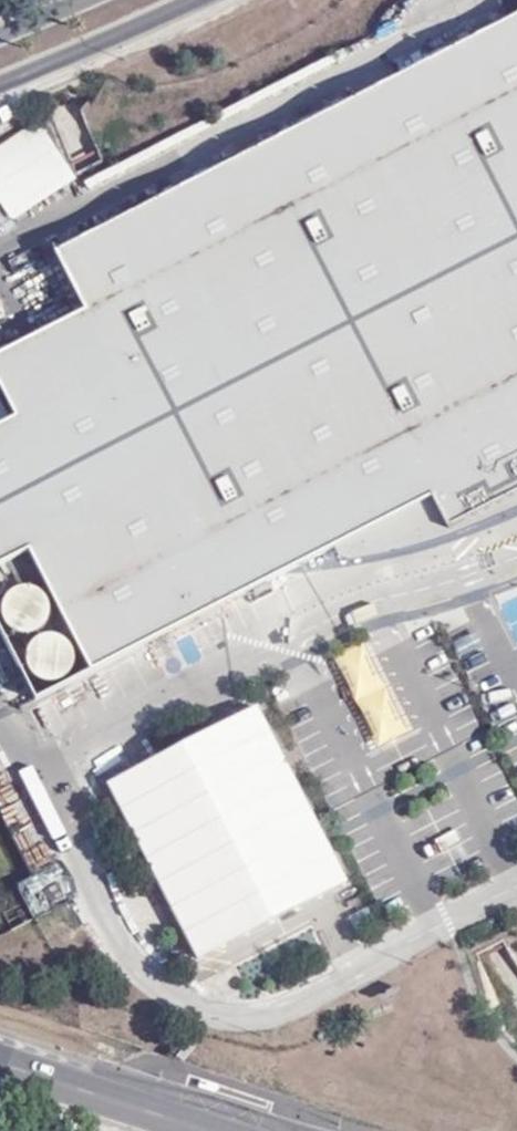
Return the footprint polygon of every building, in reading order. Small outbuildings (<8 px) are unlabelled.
[(87,671),(294,565),(368,527),(431,494),(448,527),(516,492),(516,20),(137,216),(55,258),(85,315),(0,359),(0,395),(14,423),(0,430),(0,563),(25,550),(87,671)] [(0,206),(8,221),(75,183),(41,122),(0,145),(0,206)] [(294,565),(300,564),(341,561),(378,555),(388,553),(406,548),(439,539),(466,529),(516,507),(516,492),(448,527),(431,494),(368,527),(294,565)] [(261,705),(207,732),(271,859),(324,832),(261,705)] [(271,859),(207,732),(106,782),(170,909),(271,859)] [(52,868),(17,883),(31,916),(65,902),(52,868)]
